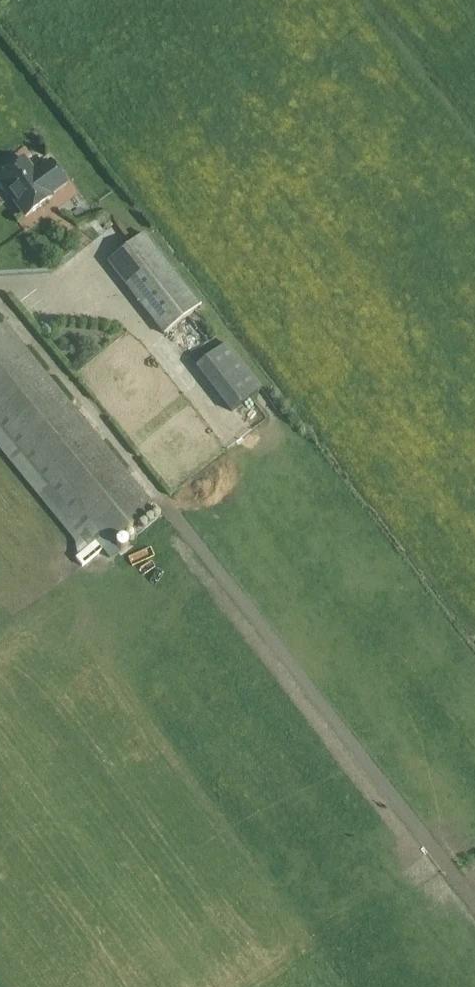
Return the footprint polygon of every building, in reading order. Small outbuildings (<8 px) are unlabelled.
[(0,177),(0,182),(25,218),(53,198),(52,196),(65,186),(48,164),(35,173),(25,159),(18,163),(16,164),(15,164),(13,164),(12,165),(9,166),(8,167),(7,169),(6,170),(5,171),(4,172),(4,174),(0,177)] [(202,306),(145,233),(108,262),(164,335),(202,306)] [(2,312),(0,314),(0,449),(68,537),(115,500),(96,476),(108,467),(111,471),(119,465),(2,312)] [(225,344),(195,365),(230,413),(259,392),(225,344)] [(139,522),(158,514),(154,503),(135,512),(139,522)] [(93,538),(72,555),(82,568),(103,551),(93,538)]
